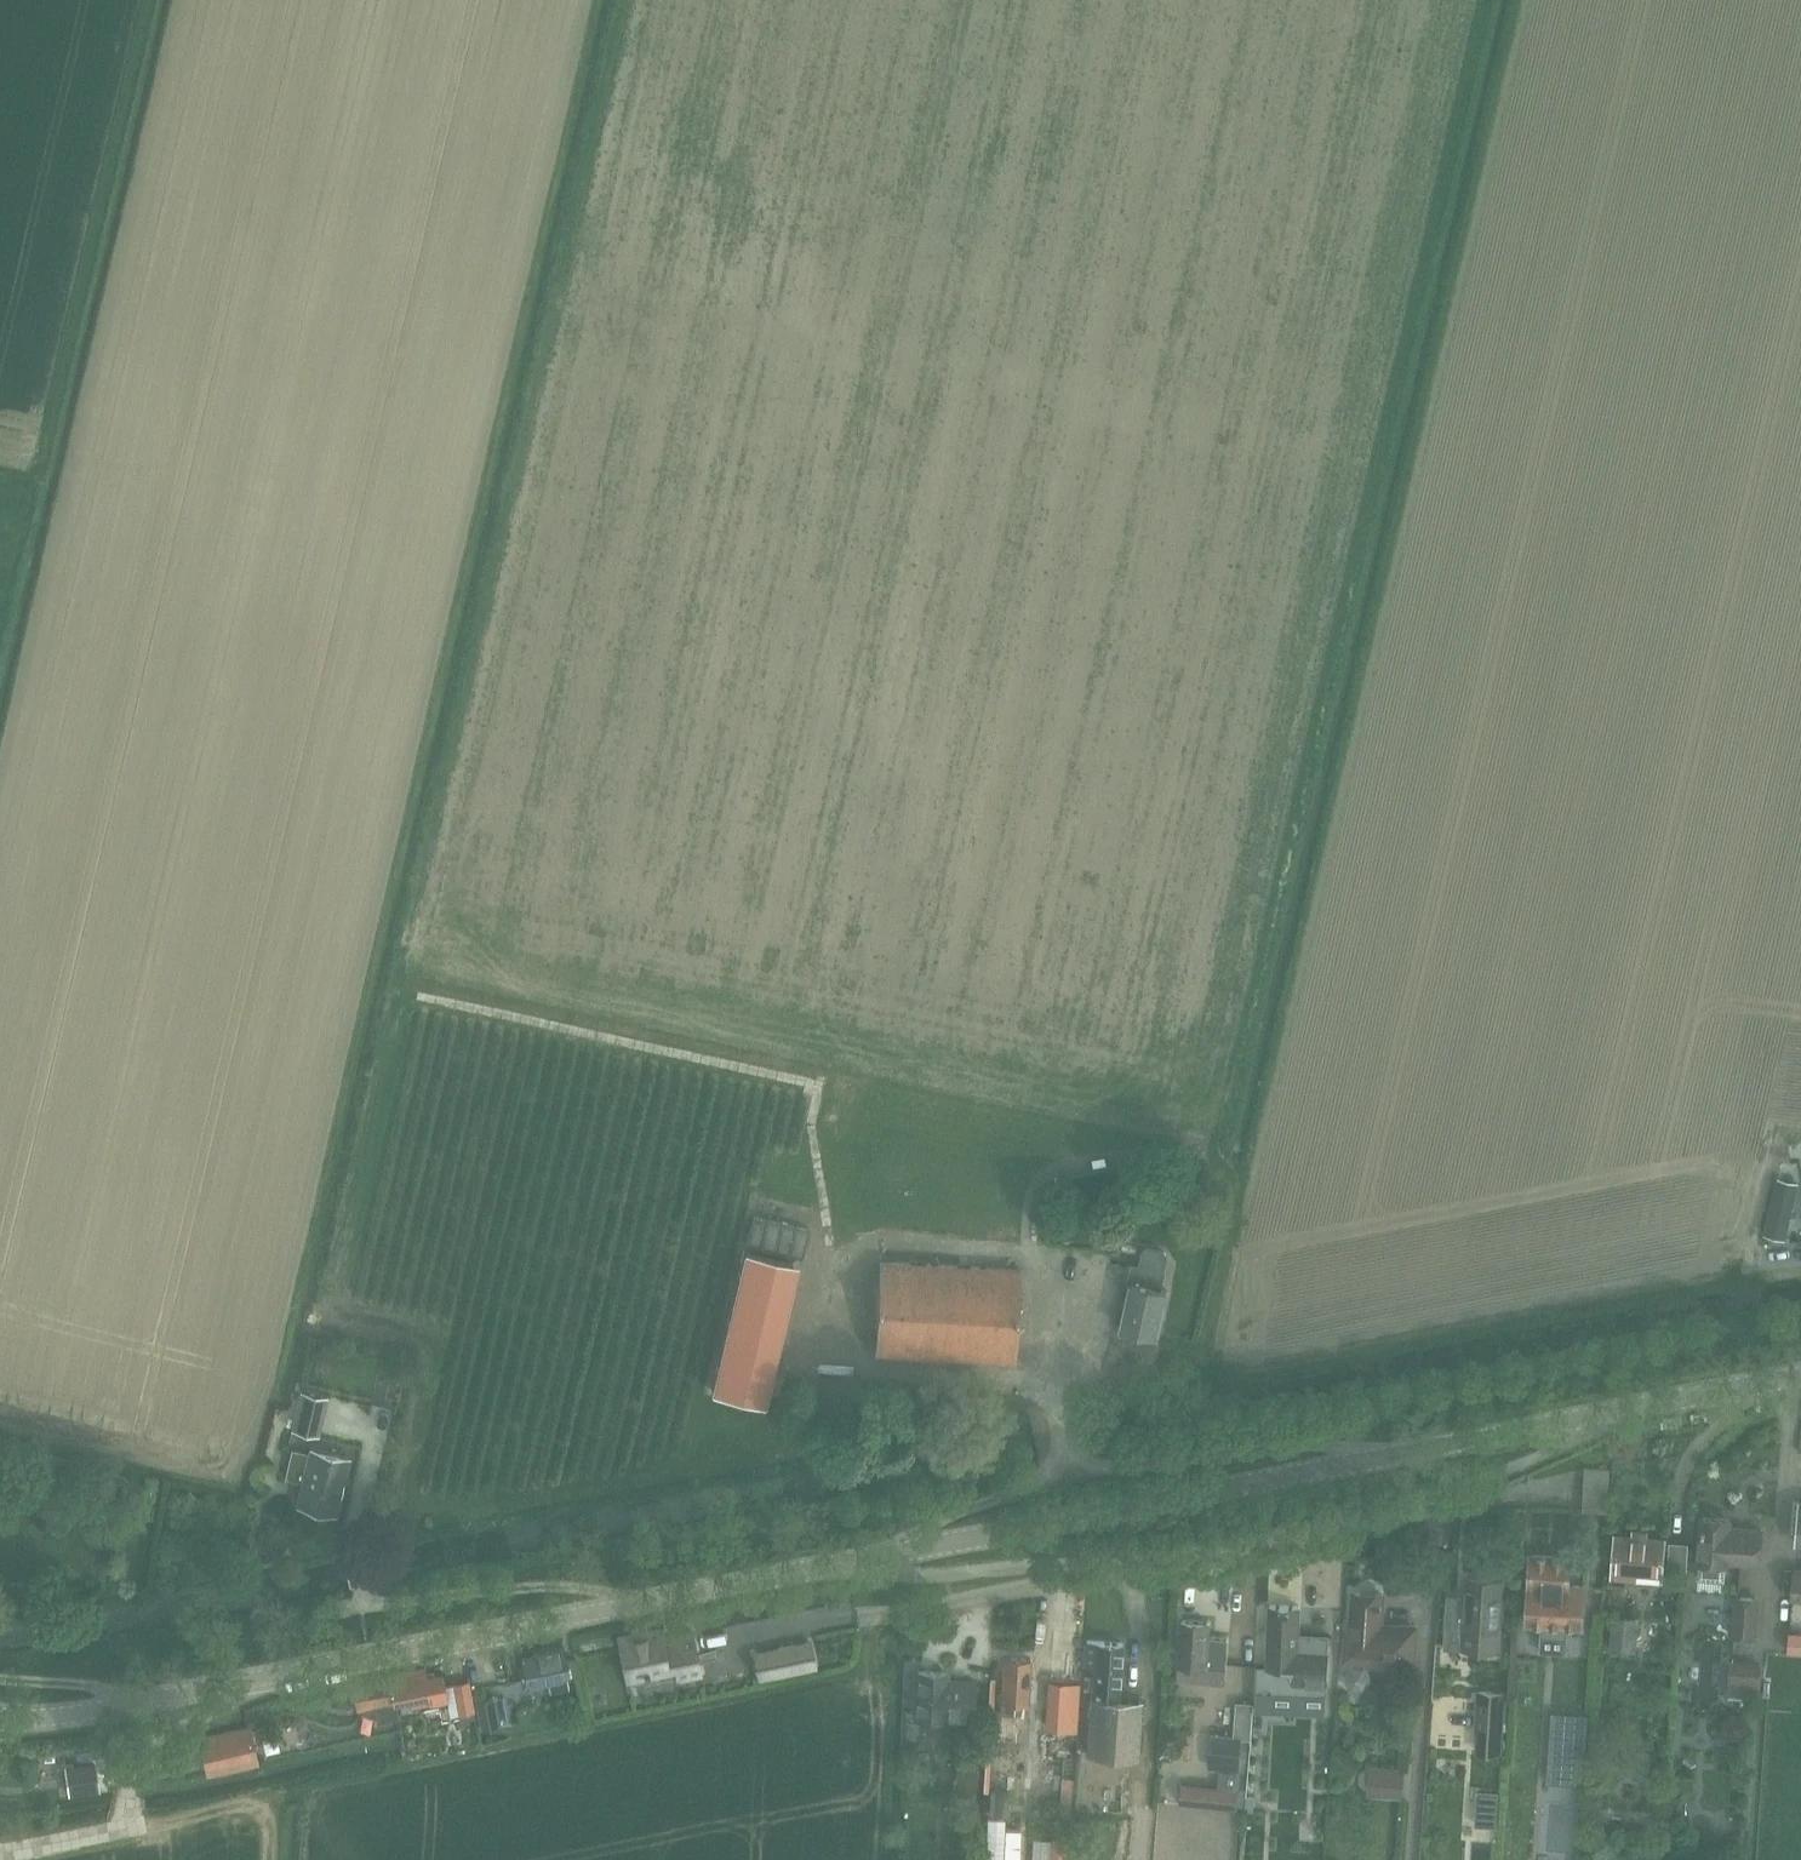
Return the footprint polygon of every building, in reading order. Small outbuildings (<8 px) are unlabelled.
[(1777,1177),(1764,1234),(1786,1239),(1799,1182),(1777,1177)] [(753,1216),(747,1244),(802,1257),(805,1247),(809,1229),(753,1216)] [(1133,1283),(1123,1327),(1122,1334),(1140,1338),(1142,1331),(1156,1335),(1167,1288),(1162,1287),(1169,1256),(1165,1251),(1149,1246),(1143,1250),(1139,1264),(1132,1262),(1127,1282),(1133,1283)] [(761,1395),(793,1260),(746,1249),(713,1391),(760,1402),(761,1395)] [(1014,1358),(1021,1269),(880,1259),(874,1348),(1014,1358)] [(300,1391),(291,1427),(320,1434),(328,1398),(300,1391)] [(301,1481),(297,1500),(314,1504),(316,1510),(327,1513),(331,1508),(335,1509),(340,1486),(341,1481),(348,1452),(310,1443),(308,1451),(301,1481)] [(1610,1468),(1584,1466),(1582,1509),(1608,1511),(1610,1468)] [(147,1480),(144,1494),(154,1496),(158,1482),(147,1480)] [(189,1488),(179,1498),(189,1509),(200,1499),(189,1488)] [(1701,1517),(1698,1562),(1697,1578),(1725,1580),(1726,1560),(1759,1562),(1761,1530),(1729,1527),(1729,1519),(1701,1517)] [(1612,1579),(1636,1580),(1660,1582),(1664,1538),(1647,1537),(1647,1532),(1633,1531),(1633,1536),(1615,1534),(1612,1579)] [(1689,1543),(1669,1541),(1667,1571),(1687,1572),(1689,1543)] [(1528,1607),(1527,1625),(1542,1626),(1541,1652),(1565,1654),(1567,1627),(1582,1628),(1584,1587),(1569,1586),(1570,1560),(1570,1554),(1566,1553),(1530,1552),(1530,1558),(1529,1584),(1528,1607)] [(1791,1596),(1800,1597),(1800,1569),(1794,1569),(1791,1596)] [(1498,1649),(1500,1628),(1503,1579),(1465,1577),(1464,1596),(1448,1595),(1445,1646),(1498,1649)] [(1346,1636),(1344,1664),(1352,1665),(1344,1677),(1350,1689),(1364,1690),(1371,1678),(1365,1666),(1397,1668),(1397,1665),(1397,1660),(1412,1662),(1412,1658),(1415,1626),(1380,1624),(1382,1595),(1374,1594),(1354,1592),(1351,1634),(1351,1637),(1346,1636)] [(1755,1599),(1737,1598),(1734,1633),(1752,1634),(1755,1599)] [(1257,1664),(1255,1711),(1257,1712),(1257,1711),(1326,1714),(1327,1694),(1329,1647),(1329,1634),(1298,1632),(1299,1606),(1270,1605),(1267,1665),(1257,1664)] [(1613,1614),(1610,1649),(1635,1651),(1638,1616),(1613,1614)] [(1183,1622),(1179,1678),(1224,1681),(1227,1638),(1209,1637),(1210,1624),(1183,1622)] [(658,1625),(618,1633),(627,1676),(677,1666),(679,1677),(698,1673),(689,1631),(660,1637),(658,1625)] [(1789,1631),(1788,1651),(1800,1652),(1800,1632),(1789,1631)] [(1086,1642),(1084,1665),(1093,1666),(1087,1755),(1136,1758),(1141,1698),(1119,1696),(1122,1644),(1086,1642)] [(810,1643),(755,1654),(760,1678),(815,1667),(810,1643)] [(519,1657),(524,1680),(525,1685),(549,1680),(551,1691),(569,1687),(567,1676),(569,1675),(568,1671),(564,1648),(519,1657)] [(1004,1655),(1001,1702),(1027,1704),(1030,1657),(1004,1655)] [(576,1657),(567,1659),(571,1673),(580,1671),(576,1657)] [(1762,1662),(1730,1660),(1728,1693),(1760,1695),(1762,1662)] [(397,1672),(387,1673),(393,1704),(395,1717),(396,1717),(397,1717),(394,1702),(411,1699),(411,1702),(412,1706),(429,1703),(442,1700),(445,1715),(459,1712),(455,1683),(444,1685),(444,1681),(442,1674),(426,1677),(425,1671),(424,1667),(397,1672)] [(946,1680),(947,1673),(919,1671),(916,1716),(973,1719),(975,1682),(946,1680)] [(352,1680),(350,1680),(352,1691),(355,1705),(356,1711),(366,1708),(367,1714),(376,1712),(378,1721),(395,1717),(393,1704),(387,1673),(352,1680)] [(1049,1679),(1046,1727),(1078,1729),(1081,1681),(1049,1679)] [(468,1681),(455,1683),(459,1712),(461,1721),(476,1717),(475,1713),(474,1710),(473,1704),(468,1681)] [(1503,1692),(1478,1691),(1473,1751),(1499,1753),(1503,1692)] [(493,1698),(476,1701),(481,1729),(498,1726),(498,1724),(507,1723),(503,1697),(494,1699),(493,1698)] [(1211,1731),(1208,1768),(1219,1769),(1217,1786),(1246,1789),(1252,1736),(1253,1702),(1236,1701),(1234,1734),(1211,1731)] [(1548,1754),(1547,1783),(1585,1784),(1586,1756),(1586,1751),(1588,1714),(1551,1712),(1548,1754)] [(249,1728),(202,1738),(209,1770),(256,1760),(249,1728)] [(987,1736),(984,1791),(990,1791),(994,1737),(987,1736)] [(980,1761),(958,1760),(956,1795),(960,1795),(959,1803),(973,1805),(974,1796),(977,1797),(980,1761)] [(95,1763),(66,1767),(70,1792),(99,1787),(95,1763)] [(1368,1792),(1399,1795),(1401,1769),(1370,1767),(1368,1792)] [(1074,1778),(1062,1777),(1060,1814),(1072,1815),(1074,1778)] [(1182,1782),(1180,1804),(1244,1811),(1244,1810),(1245,1795),(1246,1789),(1217,1786),(1182,1782)] [(991,1790),(989,1814),(1008,1815),(1010,1791),(991,1790)] [(1496,1827),(1499,1792),(1477,1790),(1475,1825),(1496,1827)] [(1245,1795),(1244,1810),(1253,1811),(1255,1796),(1245,1795)] [(986,1859),(1004,1859),(1005,1830),(1005,1820),(988,1819),(986,1859)] [(1004,1859),(1020,1859),(1021,1831),(1005,1830),(1004,1859)] [(1070,1839),(1052,1838),(1052,1840),(1052,1843),(1050,1859),(1069,1859),(1070,1839)] [(1032,1859),(1050,1859),(1052,1843),(1052,1840),(1033,1839),(1032,1859)]
